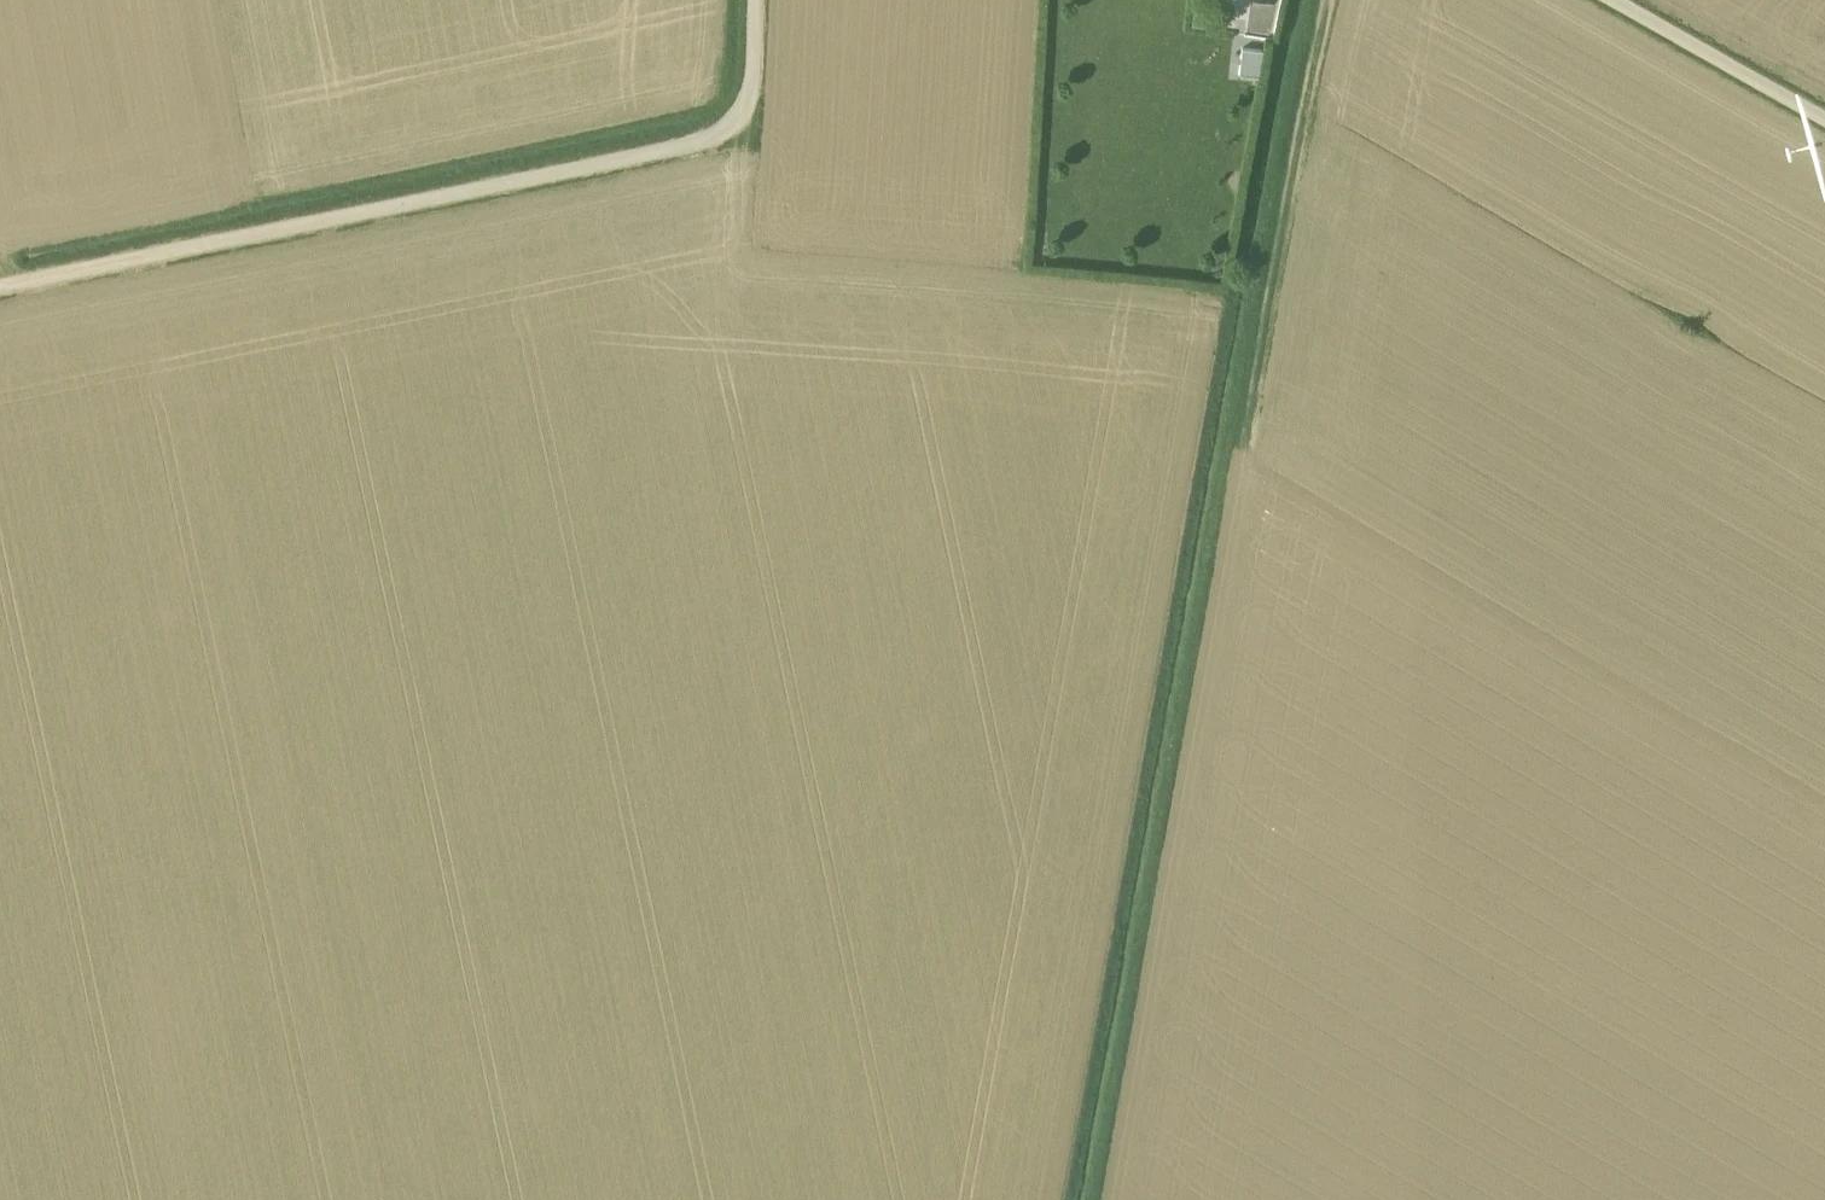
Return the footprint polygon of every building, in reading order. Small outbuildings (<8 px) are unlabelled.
[(1234,30),(1273,31),(1273,6),(1235,4),(1234,30)] [(1243,48),(1244,74),(1264,73),(1263,47),(1243,48)]
